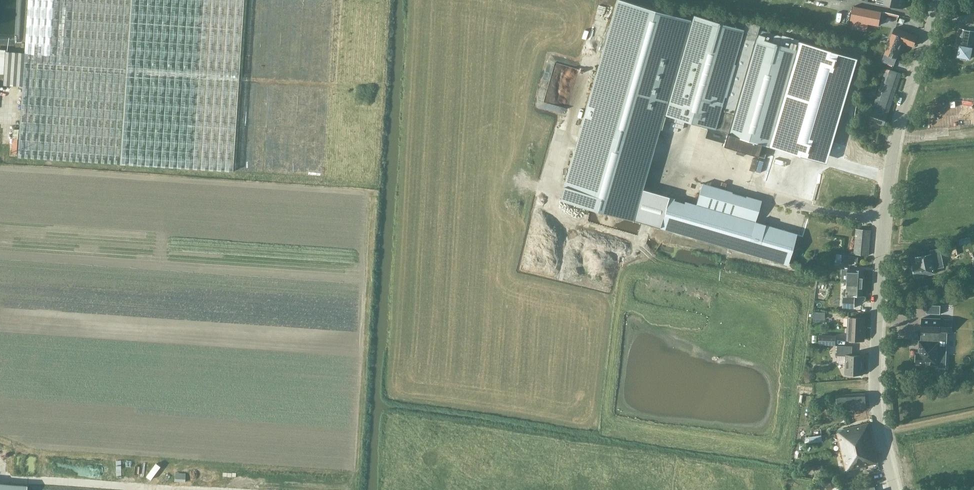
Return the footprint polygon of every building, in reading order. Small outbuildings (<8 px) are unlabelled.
[(0,64),(4,64),(3,85),(22,86),(19,125),(17,157),(27,158),(110,163),(120,164),(212,170),(231,171),(243,0),(27,0),(24,52),(5,51),(4,58),(0,58),(1,50),(0,50),(0,65),(0,64)] [(623,0),(616,0),(561,196),(659,228),(669,193),(643,185),(662,114),(728,132),(727,135),(768,147),(771,139),(800,147),(799,151),(793,172),(778,167),(775,177),(791,181),(788,192),(799,195),(805,174),(808,175),(806,181),(820,185),(822,178),(820,177),(827,152),(826,152),(850,67),(844,65),(845,58),(802,45),(800,52),(794,50),(794,49),(798,50),(800,40),(781,35),(781,36),(759,29),(757,37),(741,33),(744,20),(721,14),(719,22),(693,14),(691,19),(623,0)] [(867,23),(878,26),(881,12),(853,6),(850,20),(854,20),(852,26),(866,29),(867,23)] [(595,24),(588,50),(595,52),(602,26),(595,24)] [(961,30),(958,50),(961,50),(960,58),(972,61),(973,50),(973,49),(973,46),(973,26),(971,25),(970,32),(961,30)] [(917,35),(900,28),(895,27),(893,28),(891,34),(892,36),(893,36),(884,61),(894,65),(902,43),(905,44),(906,41),(914,44),(917,35)] [(887,112),(901,73),(888,68),(874,104),(873,103),(868,119),(884,124),(888,113),(887,112)] [(566,120),(574,122),(578,109),(570,106),(566,120)] [(8,117),(15,118),(16,111),(9,110),(8,117)] [(703,183),(700,193),(697,204),(669,197),(660,228),(732,248),(787,264),(796,233),(757,222),(763,199),(703,183)] [(868,254),(870,229),(856,227),(854,252),(868,254)] [(945,267),(943,259),(942,255),(950,254),(949,248),(936,251),(936,253),(933,253),(934,256),(916,260),(918,267),(913,268),(916,280),(937,275),(936,269),(945,267)] [(857,262),(858,257),(842,254),(841,263),(850,264),(851,261),(857,262)] [(864,270),(853,269),(842,269),(841,280),(849,280),(863,281),(863,280),(865,279),(865,277),(864,276),(864,270)] [(863,286),(863,281),(849,280),(849,282),(847,282),(847,290),(844,290),(843,297),(842,308),(854,308),(855,296),(863,296),(863,290),(863,289),(864,287),(863,286)] [(864,326),(865,317),(848,316),(848,339),(862,340),(863,326),(864,326)] [(940,319),(922,318),(921,341),(919,341),(919,353),(917,353),(916,364),(941,365),(943,363),(943,356),(942,354),(938,354),(939,337),(935,336),(935,332),(939,332),(940,319)] [(836,335),(820,334),(819,343),(835,344),(836,335)] [(837,355),(837,362),(846,362),(846,374),(863,374),(863,355),(852,355),(853,346),(838,346),(837,355)] [(837,407),(866,405),(865,393),(837,394),(837,407)] [(835,427),(807,433),(809,443),(837,437),(835,427)]
